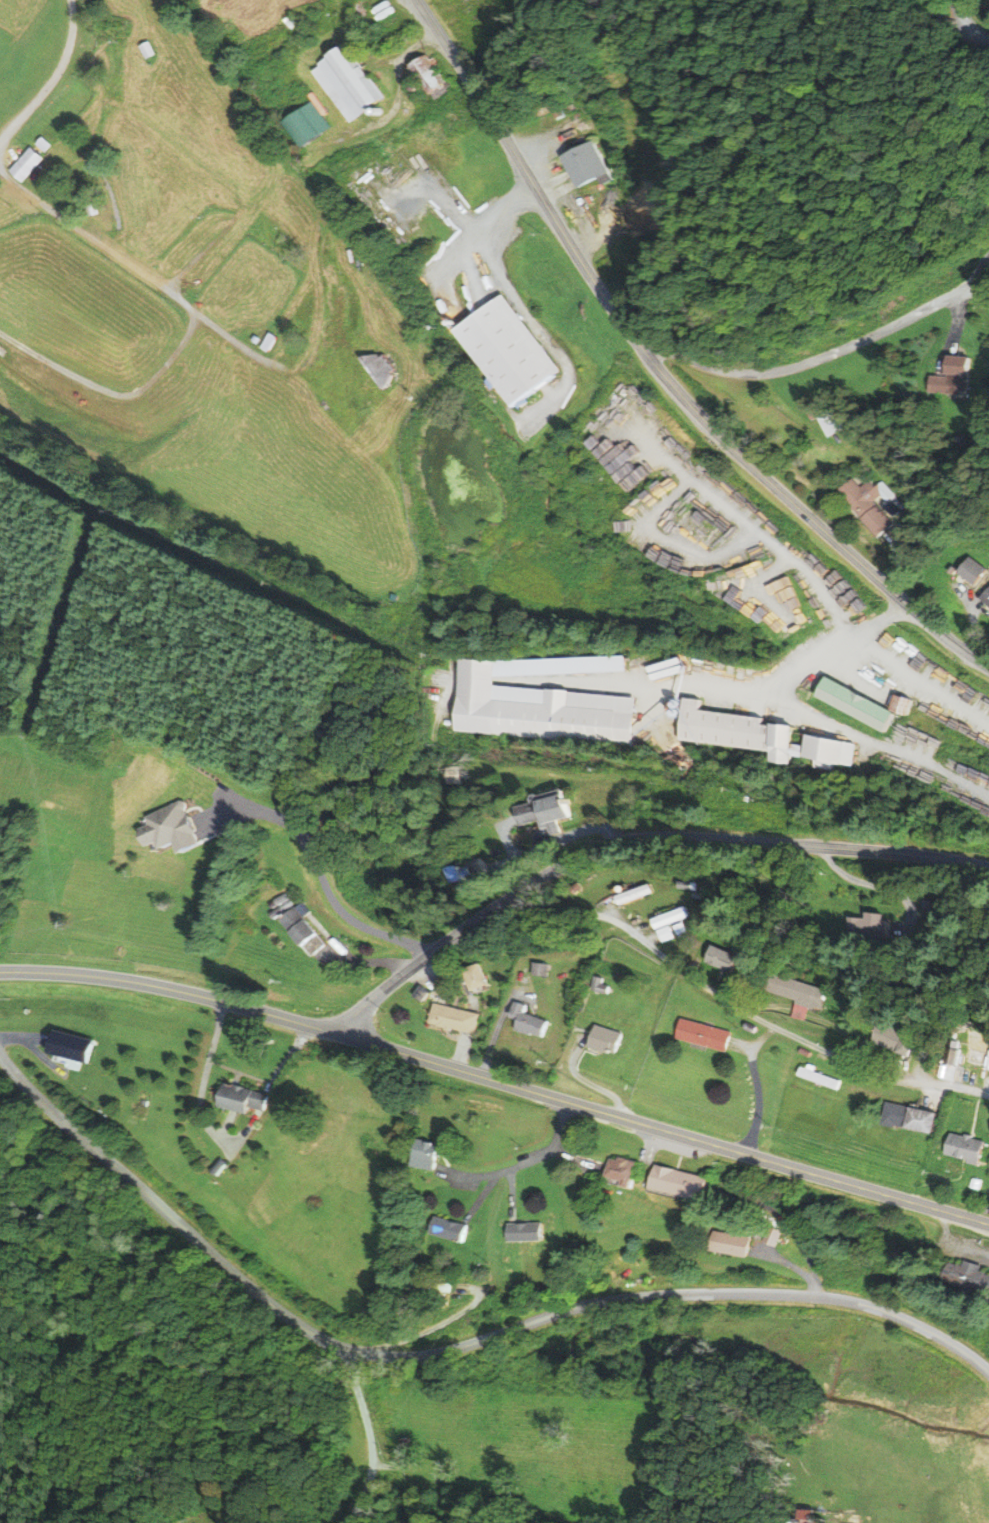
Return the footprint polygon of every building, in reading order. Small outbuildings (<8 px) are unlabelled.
[(352,124),(386,99),(359,60),(352,65),(341,50),(313,69),(352,124)] [(411,67),(432,96),(449,83),(428,55),(411,67)] [(283,120),(299,149),(333,131),(318,102),(283,120)] [(47,152),(52,147),(43,139),(38,145),(47,152)] [(572,155),(586,188),(612,178),(615,184),(627,179),(610,139),(572,155)] [(44,161),(32,149),(9,172),(22,184),(44,161)] [(455,329),(512,412),(565,375),(509,293),(455,329)] [(309,323),(316,303),(308,300),(300,320),(309,323)] [(378,391),(396,378),(379,352),(360,365),(378,391)] [(941,377),(927,377),(926,395),(965,396),(966,358),(942,357),(941,377)] [(848,429),(834,408),(817,419),(831,440),(848,429)] [(875,540),(896,524),(882,503),(890,498),(878,481),(866,490),(858,479),(841,492),(875,540)] [(984,572),(967,557),(953,572),(970,587),(984,572)] [(977,598),(988,610),(988,586),(977,598)] [(544,693),(544,704),(491,702),(493,662),(460,660),(455,736),(629,745),(631,697),(544,693)] [(884,710),(820,678),(809,698),(880,733),(890,713),(902,719),(910,704),(891,695),(884,710)] [(673,742),(764,752),(763,764),(784,766),(785,759),(848,766),(850,743),(799,738),(798,747),(783,745),(785,727),(755,723),(756,718),(693,712),(694,701),(678,699),(673,742)] [(570,818),(565,795),(512,806),(517,829),(570,818)] [(150,817),(154,825),(144,830),(151,845),(163,839),(166,846),(180,839),(185,850),(200,843),(195,833),(201,830),(194,816),(190,818),(182,801),(150,817)] [(472,880),(468,865),(449,870),(453,885),(472,880)] [(614,907),(646,894),(643,885),(610,898),(614,907)] [(308,945),(322,933),(298,906),(284,919),(308,945)] [(684,918),(680,907),(645,920),(654,944),(680,934),(674,921),(684,918)] [(841,915),(841,939),(883,939),(883,915),(841,915)] [(725,974),(732,958),(703,946),(696,963),(725,974)] [(462,970),(469,990),(488,983),(480,963),(462,970)] [(535,963),(534,974),(548,976),(549,965),(535,963)] [(762,993),(793,1002),(789,1018),(800,1022),(804,1008),(818,1012),(824,990),(767,975),(762,993)] [(596,976),(593,989),(609,993),(610,987),(604,985),(605,979),(596,976)] [(516,1001),(510,1016),(520,1020),(517,1027),(541,1036),(547,1021),(525,1013),(528,1006),(516,1001)] [(433,1004),(429,1022),(473,1032),(477,1014),(433,1004)] [(682,1019),(677,1037),(725,1050),(730,1032),(682,1019)] [(865,1045),(903,1057),(910,1036),(871,1024),(865,1045)] [(597,1025),(590,1044),(616,1053),(622,1033),(597,1025)] [(60,1029),(97,1040),(90,1063),(53,1053),(60,1029)] [(802,1067),(799,1075),(839,1089),(842,1080),(802,1067)] [(228,1084),(222,1105),(248,1113),(250,1105),(264,1109),(268,1095),(228,1084)] [(886,1102),(882,1123),(895,1126),(895,1124),(933,1132),(937,1112),(886,1102)] [(951,1135),(946,1153),(969,1158),(968,1162),(979,1165),(984,1143),(951,1135)] [(416,1139),(411,1165),(434,1170),(439,1144),(416,1139)] [(610,1159),(605,1176),(622,1181),(620,1186),(630,1188),(637,1162),(620,1158),(619,1162),(610,1159)] [(656,1164),(650,1187),(702,1200),(708,1177),(656,1164)] [(435,1216),(431,1232),(464,1241),(469,1225),(435,1216)] [(508,1224),(509,1241),(543,1239),(542,1222),(508,1224)] [(767,1226),(762,1242),(774,1246),(779,1230),(767,1226)] [(712,1231),(708,1250),(747,1257),(750,1238),(712,1231)] [(945,1280),(988,1295),(988,1274),(981,1271),(982,1266),(966,1261),(964,1266),(950,1262),(945,1280)] [(406,1281),(406,1290),(450,1291),(450,1283),(406,1281)] [(798,1510),(794,1520),(803,1522),(816,1522),(818,1517),(798,1510)]
